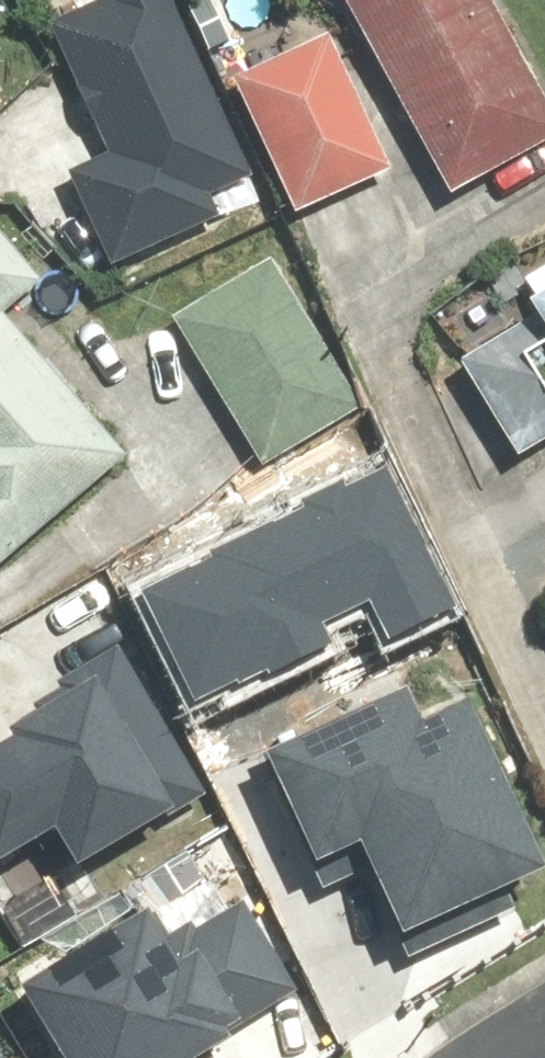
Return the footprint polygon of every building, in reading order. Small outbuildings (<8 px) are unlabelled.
[(74,35),(145,161),(75,201),(129,295),(275,213),(154,0),(137,0),(74,35)] [(339,3),(449,200),(544,147),(544,111),(483,0),(332,0),(339,3)] [(329,42),(233,83),(292,218),(388,176),(329,42)] [(36,284),(0,243),(0,316),(36,284)] [(271,260),(170,319),(258,470),(360,411),(271,260)] [(527,321),(454,365),(513,462),(544,442),(544,271),(521,285),(533,304),(521,311),(527,321)] [(121,456),(0,323),(0,565),(121,456)] [(135,587),(193,705),(332,637),(324,620),(367,599),(388,640),(456,607),(385,464),(135,587)] [(0,742),(0,858),(61,820),(84,856),(211,776),(120,632),(58,672),(64,681),(5,718),(14,733),(0,742)] [(266,760),(310,857),(365,832),(409,928),(544,866),(544,861),(468,691),(426,710),(417,692),(266,760)] [(13,999),(50,1057),(204,1057),(253,1027),(246,1018),(292,989),(239,904),(192,934),(186,925),(164,939),(148,914),(13,999)]
